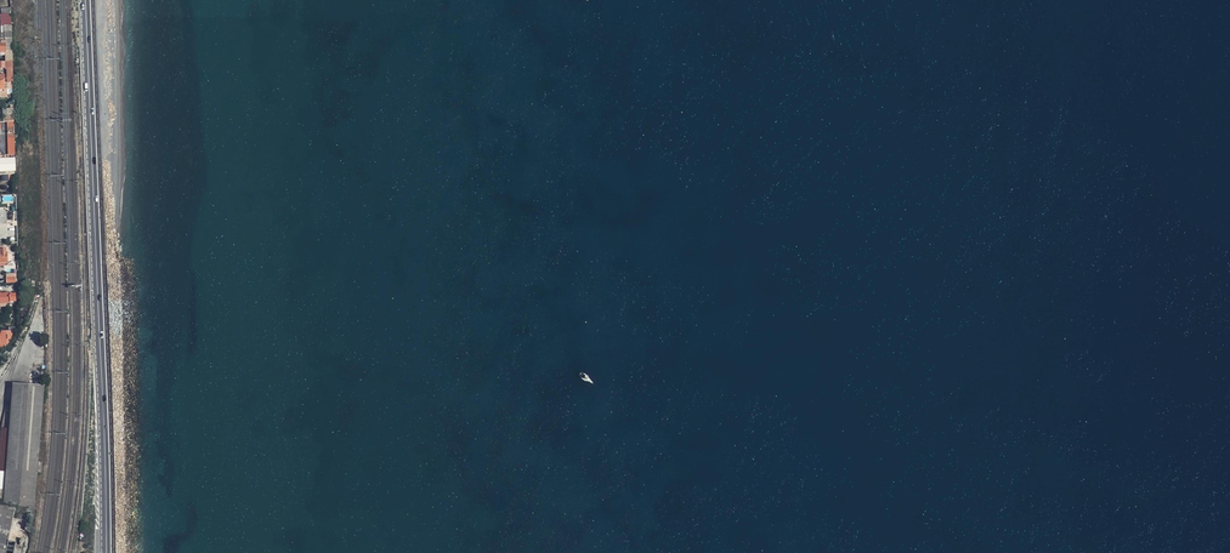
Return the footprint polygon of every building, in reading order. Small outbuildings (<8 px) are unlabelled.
[(11,15),(0,16),(0,19),(1,37),(11,36),(11,15)] [(12,51),(11,45),(11,38),(5,38),(5,42),(0,42),(0,51),(6,51),(12,51)] [(6,61),(0,61),(0,68),(1,67),(5,67),(5,69),(7,69),(8,71),(8,82),(12,82),(12,72),(12,71),(12,61),(8,61),(6,61)] [(14,158),(0,159),(0,172),(15,171),(14,158)] [(16,213),(3,213),(3,212),(0,211),(0,226),(4,226),(3,224),(16,223),(16,213)] [(5,266),(5,263),(7,263),(7,261),(10,261),(11,260),(11,256),(9,255),(7,255),(7,254),(6,254),(6,253),(5,249),(3,249),(3,246),(0,247),(0,249),(0,266),(5,266)] [(6,283),(14,283),(13,272),(6,273),(6,278),(6,283)] [(9,303),(9,302),(15,301),(14,295),(8,295),(8,293),(0,294),(0,304),(5,304),(9,303)] [(8,331),(2,331),(3,346),(5,346),(18,331),(8,331)] [(17,507),(0,505),(0,552),(12,552),(17,507)]
